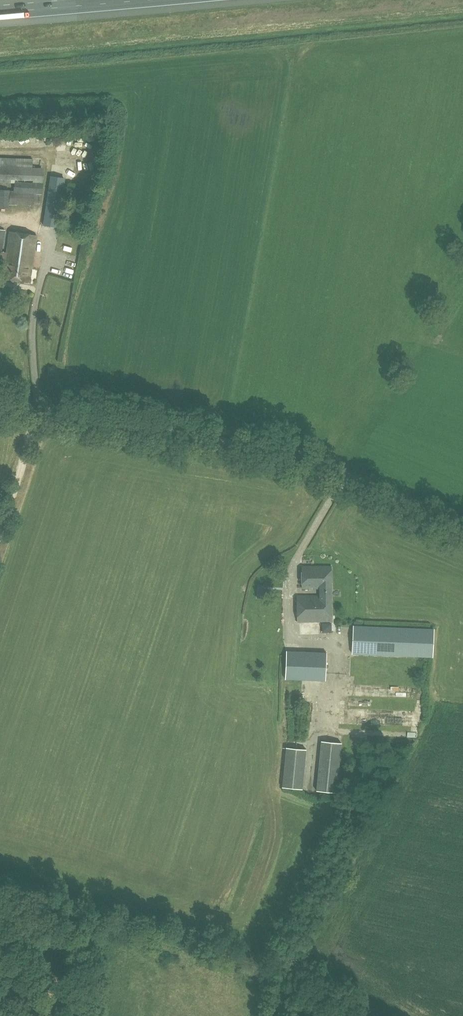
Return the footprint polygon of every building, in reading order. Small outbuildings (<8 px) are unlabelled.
[(33,137),(35,149),(45,147),(42,135),(33,137)] [(0,158),(0,182),(15,183),(15,187),(14,187),(14,190),(9,190),(9,189),(0,189),(0,208),(9,208),(9,205),(40,205),(40,194),(43,194),(44,167),(33,167),(33,158),(0,158)] [(66,182),(77,182),(76,168),(66,168),(66,182)] [(55,227),(60,197),(64,197),(65,190),(60,190),(61,184),(50,182),(48,194),(43,225),(55,227)] [(30,282),(36,235),(10,231),(7,252),(1,251),(4,230),(0,230),(0,259),(0,261),(0,263),(6,264),(4,278),(30,282)] [(297,622),(331,621),(331,567),(301,567),(302,589),(319,589),(320,596),(297,596),(297,622)] [(354,626),(352,653),(432,657),(433,629),(354,626)] [(325,678),(327,651),(291,648),(288,675),(325,678)] [(341,743),(321,741),(316,790),(337,792),(341,743)] [(306,749),(286,747),(282,787),(302,789),(306,749)]
